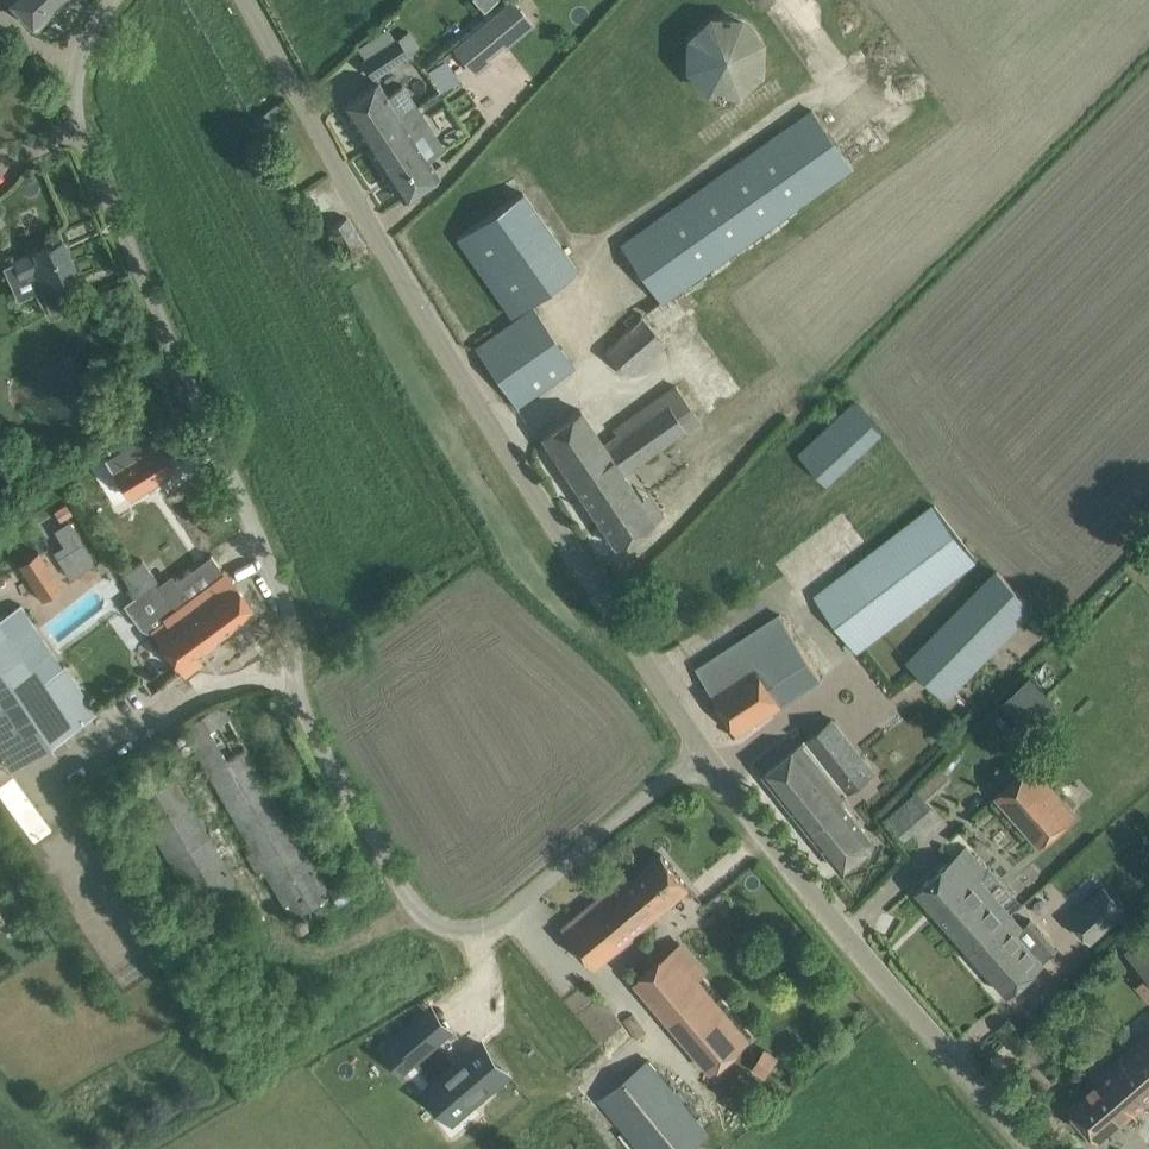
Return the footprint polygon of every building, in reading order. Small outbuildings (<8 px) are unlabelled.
[(36,26),(64,0),(11,0),(36,26)] [(490,57),(503,45),(531,22),(514,0),(508,0),(454,45),(475,69),(490,57)] [(743,15),(710,14),(686,36),(685,69),(707,93),(741,94),(764,72),(765,39),(743,15)] [(375,75),(408,53),(396,37),(364,59),(375,75)] [(444,92),(466,80),(453,55),(431,67),(444,92)] [(342,104),(369,146),(404,123),(400,116),(417,105),(403,84),(387,94),(378,80),(342,104)] [(404,123),(369,146),(403,198),(439,174),(413,134),(429,124),(417,105),(400,116),(404,123)] [(812,109),(620,243),(661,301),(853,167),(812,109)] [(522,191),(457,236),(512,315),(577,269),(522,191)] [(365,244),(347,216),(329,227),(347,255),(365,244)] [(62,238),(14,260),(20,275),(32,270),(50,310),(68,302),(58,280),(76,272),(62,238)] [(532,306),(494,333),(475,346),(516,405),(574,363),(532,306)] [(648,311),(609,348),(634,373),(672,336),(648,311)] [(580,408),(562,420),(542,434),(616,545),(655,519),(623,472),(700,421),(677,386),(614,429),(620,438),(606,447),(580,408)] [(853,399),(798,451),(826,481),(881,429),(853,399)] [(107,456),(115,469),(158,443),(151,430),(107,456)] [(158,443),(115,469),(132,497),(175,470),(158,443)] [(62,497),(52,503),(58,513),(68,506),(62,497)] [(856,649),(975,558),(934,504),(815,596),(856,649)] [(64,543),(81,569),(95,560),(69,520),(55,529),(64,543)] [(122,573),(121,574),(136,595),(143,590),(156,580),(157,579),(142,558),(123,573),(122,573)] [(46,560),(25,573),(37,592),(42,599),(63,585),(58,578),(46,560)] [(127,561),(118,567),(122,573),(123,573),(131,566),(127,561)] [(996,570),(926,643),(908,661),(944,695),(961,677),(1032,605),(996,570)] [(156,580),(143,590),(164,618),(150,629),(184,675),(202,661),(195,652),(254,608),(227,572),(226,573),(199,593),(185,573),(176,579),(171,573),(159,583),(156,580)] [(17,732),(31,754),(96,712),(74,680),(64,665),(63,666),(58,669),(42,679),(41,680),(29,664),(30,663),(51,649),(21,603),(0,617),(0,707),(17,732)] [(780,613),(716,655),(696,668),(738,732),(822,678),(780,613)] [(1057,702),(1032,676),(1005,702),(1029,728),(1057,702)] [(328,887),(220,702),(181,725),(253,850),(245,854),(258,876),(266,872),(292,917),(332,894),(338,904),(357,894),(347,876),(328,887)] [(803,820),(871,766),(864,758),(837,721),(834,716),(764,772),(803,820)] [(1041,844),(1076,812),(1031,763),(997,796),(1041,844)] [(874,770),(871,766),(803,820),(841,869),(875,842),(840,798),(874,770)] [(196,904),(235,882),(172,773),(133,795),(196,904)] [(919,788),(891,813),(906,830),(934,805),(919,788)] [(970,950),(1006,919),(1006,918),(977,885),(990,873),(966,847),(953,858),(952,858),(917,889),(970,950)] [(631,879),(627,874),(563,928),(595,965),(689,885),(662,853),(631,879)] [(1127,911),(1103,885),(1068,916),(1092,943),(1127,911)] [(1006,919),(970,950),(1008,994),(1044,961),(1006,919)] [(1126,951),(1137,962),(1131,968),(1142,979),(1135,986),(1148,1000),(1148,930),(1126,951)] [(672,948),(636,979),(712,1070),(749,1039),(672,948)] [(1007,1041),(1020,1029),(1008,1017),(996,1029),(1007,1041)] [(398,1033),(381,1047),(402,1072),(418,1058),(431,1047),(433,1045),(412,1021),(398,1033)] [(1019,1054),(1032,1042),(1020,1029),(1007,1041),(1019,1054)] [(1115,1060),(1097,1076),(1100,1080),(1070,1106),(1098,1138),(1132,1109),(1134,1111),(1148,1098),(1148,1031),(1115,1060)] [(480,1041),(428,1086),(434,1093),(449,1110),(466,1095),(474,1104),(508,1074),(480,1041)] [(599,1097),(640,1148),(689,1148),(708,1134),(648,1058),(599,1097)]
